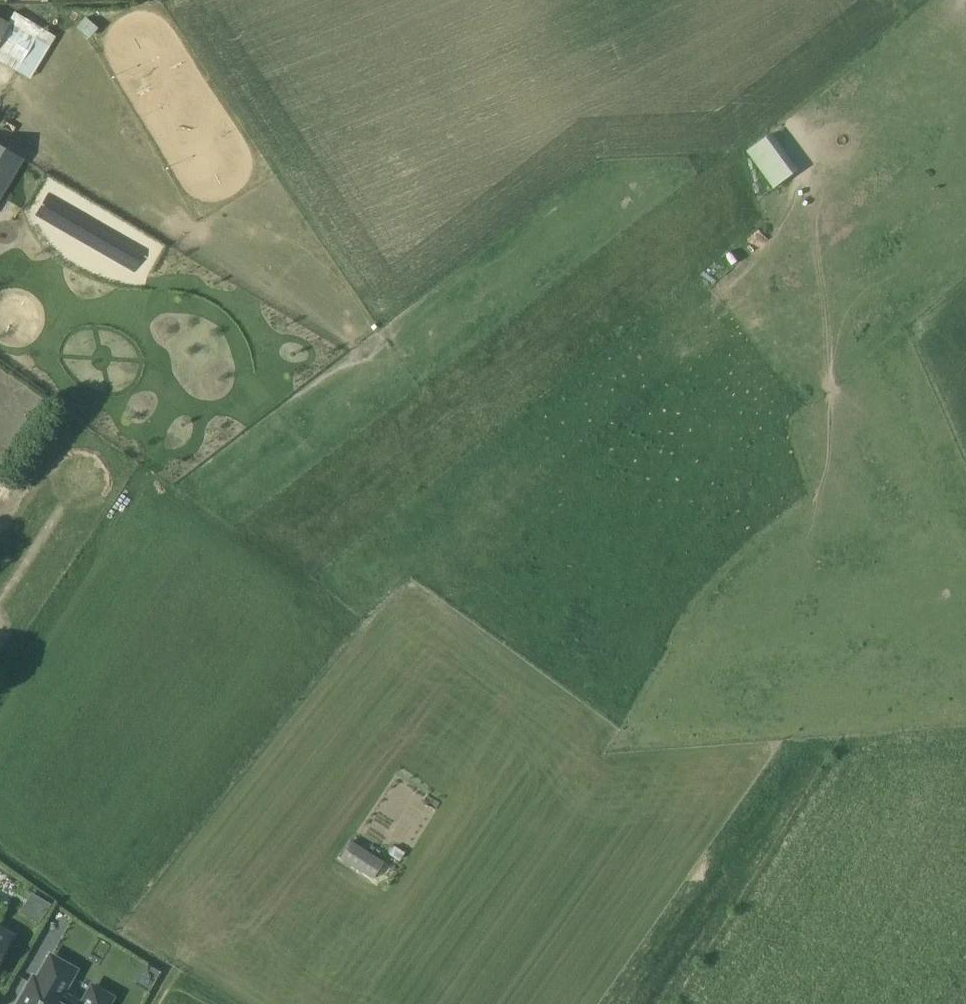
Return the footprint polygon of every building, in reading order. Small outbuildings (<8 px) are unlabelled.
[(30,78),(55,36),(41,26),(14,11),(8,21),(0,17),(0,62),(16,71),(16,70),(30,78)] [(18,155),(0,144),(0,185),(18,155)] [(372,878),(383,860),(351,839),(339,857),(372,878)] [(33,890),(23,909),(42,918),(52,899),(33,890)] [(11,938),(0,932),(0,958),(11,938)] [(35,979),(20,1003),(79,1003),(61,994),(74,970),(52,957),(38,981),(35,979)]
